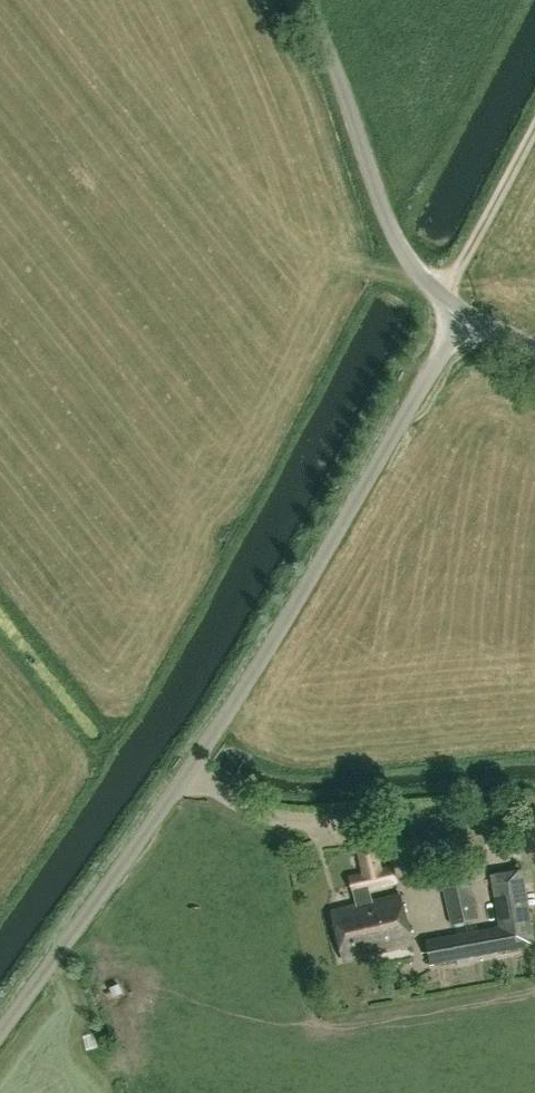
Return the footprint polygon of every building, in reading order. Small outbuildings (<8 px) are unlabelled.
[(344,960),(412,943),(400,895),(366,903),(364,896),(371,894),(370,888),(397,882),(393,866),(351,877),(358,905),(332,911),(344,960)] [(495,898),(499,927),(425,941),(429,964),(533,945),(526,894),(523,868),(490,874),(495,898)] [(477,918),(469,883),(444,889),(452,924),(477,918)]
